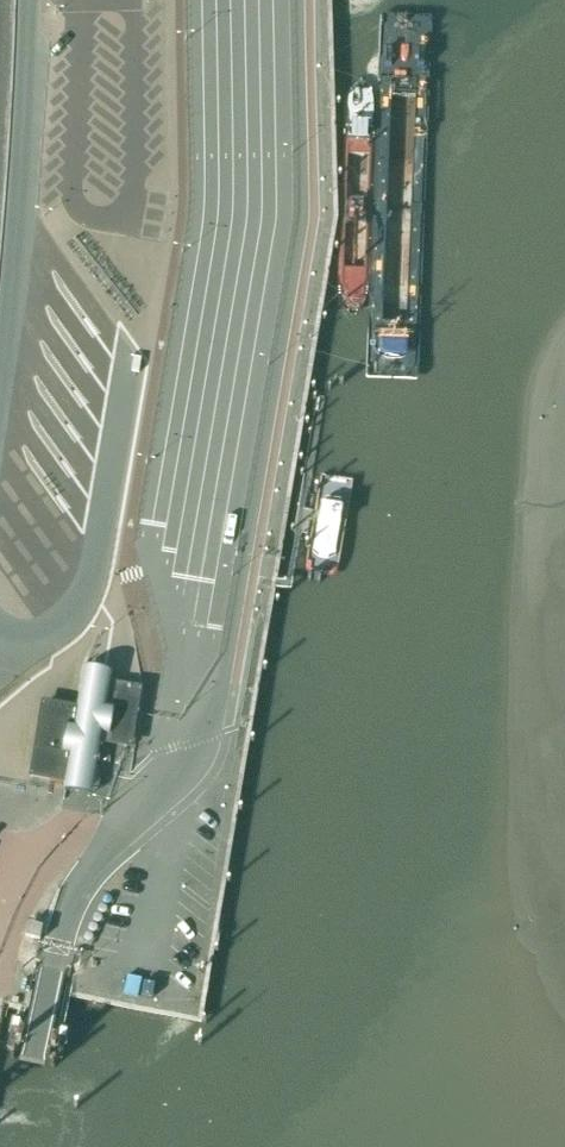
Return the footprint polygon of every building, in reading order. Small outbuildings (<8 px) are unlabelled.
[(41,703),(29,775),(89,786),(97,742),(102,743),(104,736),(125,740),(135,686),(83,677),(78,710),(41,703)]
